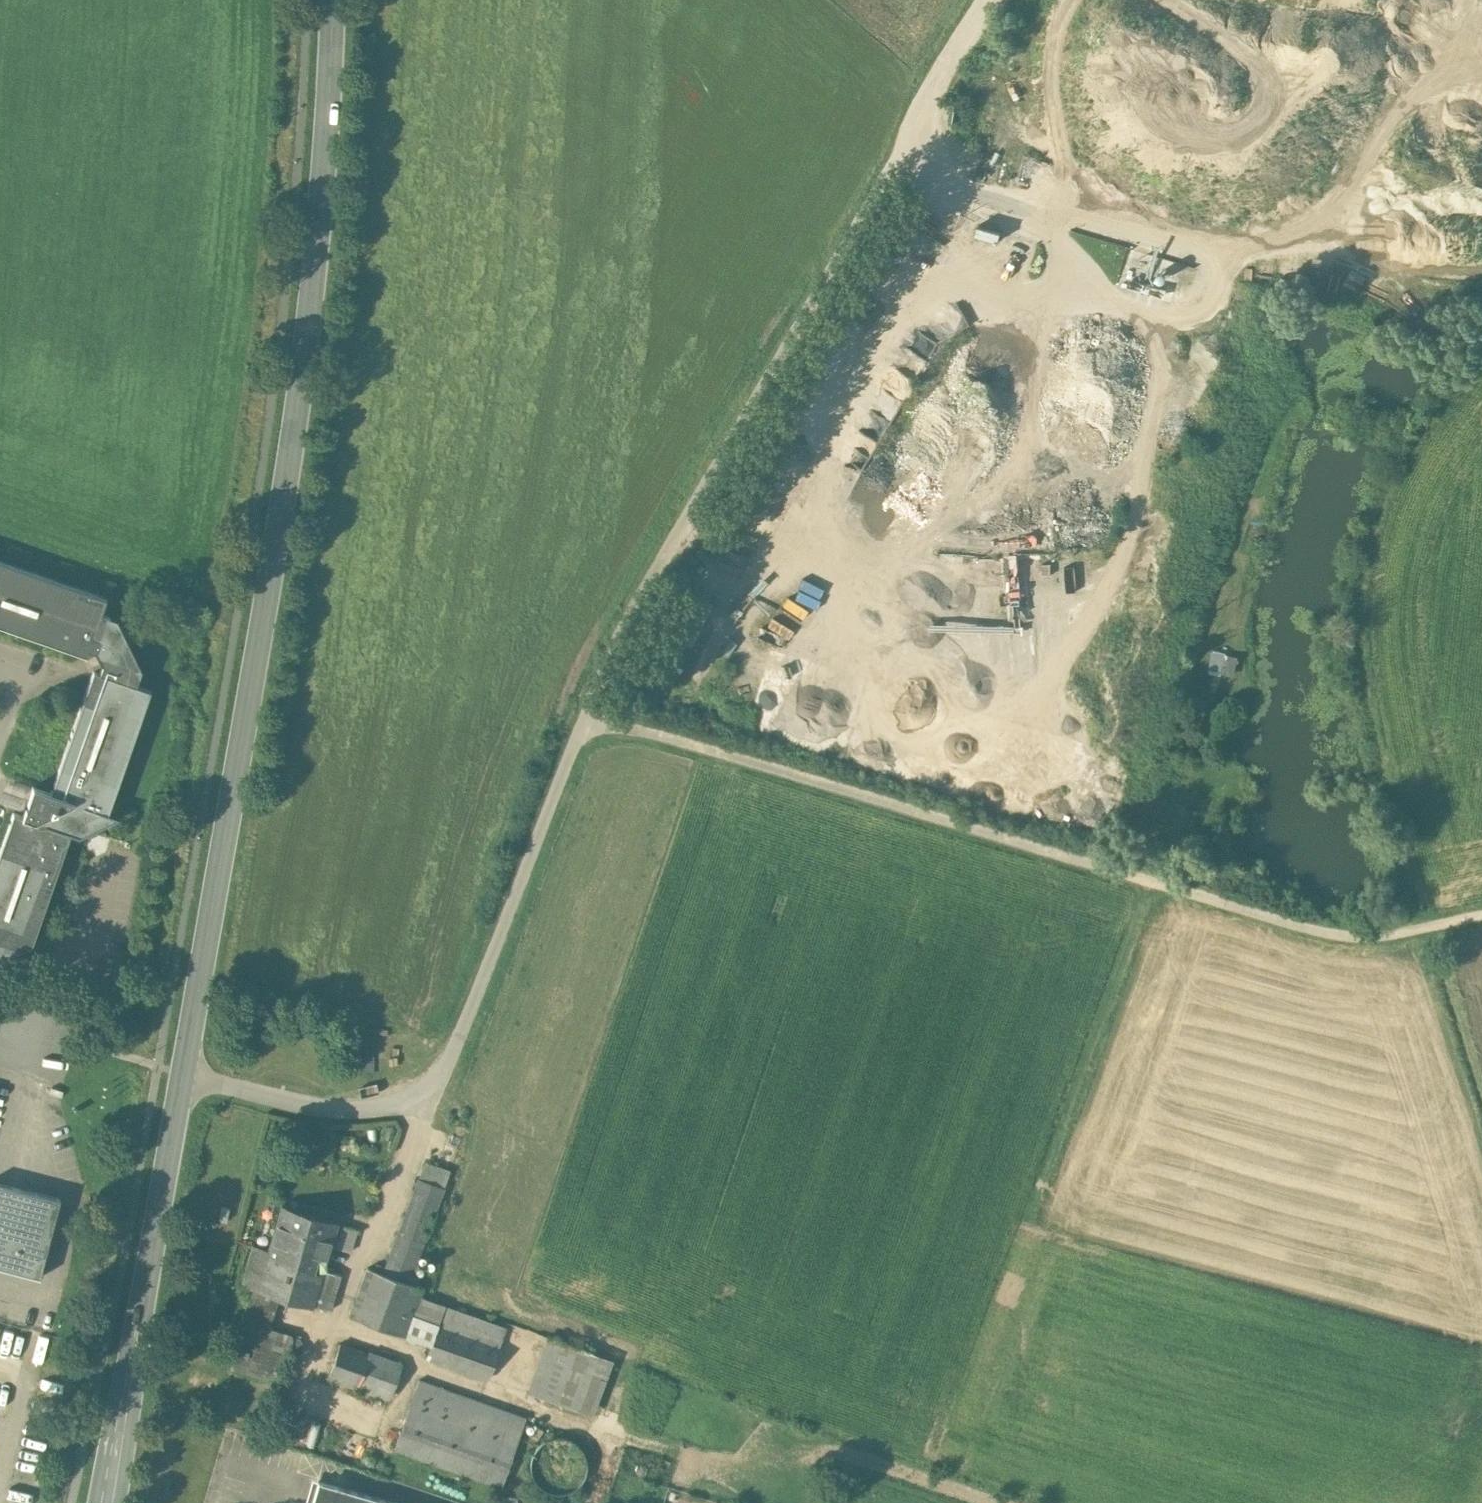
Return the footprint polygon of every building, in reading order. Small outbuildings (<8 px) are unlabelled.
[(0,560),(0,625),(51,643),(87,656),(89,649),(96,652),(97,652),(84,658),(87,664),(89,670),(102,664),(100,672),(93,669),(50,792),(33,785),(32,787),(7,778),(0,797),(0,801),(24,810),(22,815),(13,812),(0,849),(0,959),(32,944),(70,833),(78,836),(86,833),(88,838),(97,833),(95,828),(119,817),(108,813),(151,690),(136,684),(141,669),(117,618),(102,613),(107,598),(0,560)] [(1234,673),(1236,653),(1212,651),(1210,670),(1234,673)] [(454,1187),(421,1176),(388,1270),(370,1263),(352,1313),(411,1334),(418,1314),(443,1323),(432,1354),(493,1375),(513,1317),(419,1284),(454,1187)] [(0,1183),(0,1267),(40,1277),(60,1199),(0,1183)] [(337,1222),(282,1206),(270,1250),(259,1289),(279,1295),(313,1304),(323,1270),(330,1245),(336,1224),(337,1222)] [(356,1230),(336,1224),(330,1245),(350,1251),(356,1230)] [(270,1250),(253,1245),(242,1284),(254,1288),(259,1289),(270,1250)] [(341,1275),(323,1270),(313,1304),(331,1309),(341,1275)] [(259,1289),(254,1288),(245,1321),(246,1322),(269,1328),(279,1295),(259,1289)] [(269,1328),(246,1322),(232,1369),(278,1382),(291,1335),(269,1328)] [(618,1360),(551,1337),(532,1391),(600,1414),(618,1360)] [(406,1362),(345,1339),(329,1380),(390,1403),(406,1362)] [(534,1412),(426,1374),(402,1445),(509,1485),(534,1412)] [(580,1438),(571,1434),(561,1434),(552,1437),(545,1443),(540,1451),(538,1460),(540,1471),(545,1479),(555,1486),(564,1488),(573,1487),(580,1483),(587,1476),(591,1468),(592,1457),(590,1450),(586,1444),(580,1438)] [(321,1502),(397,1502),(327,1483),(321,1502)]
